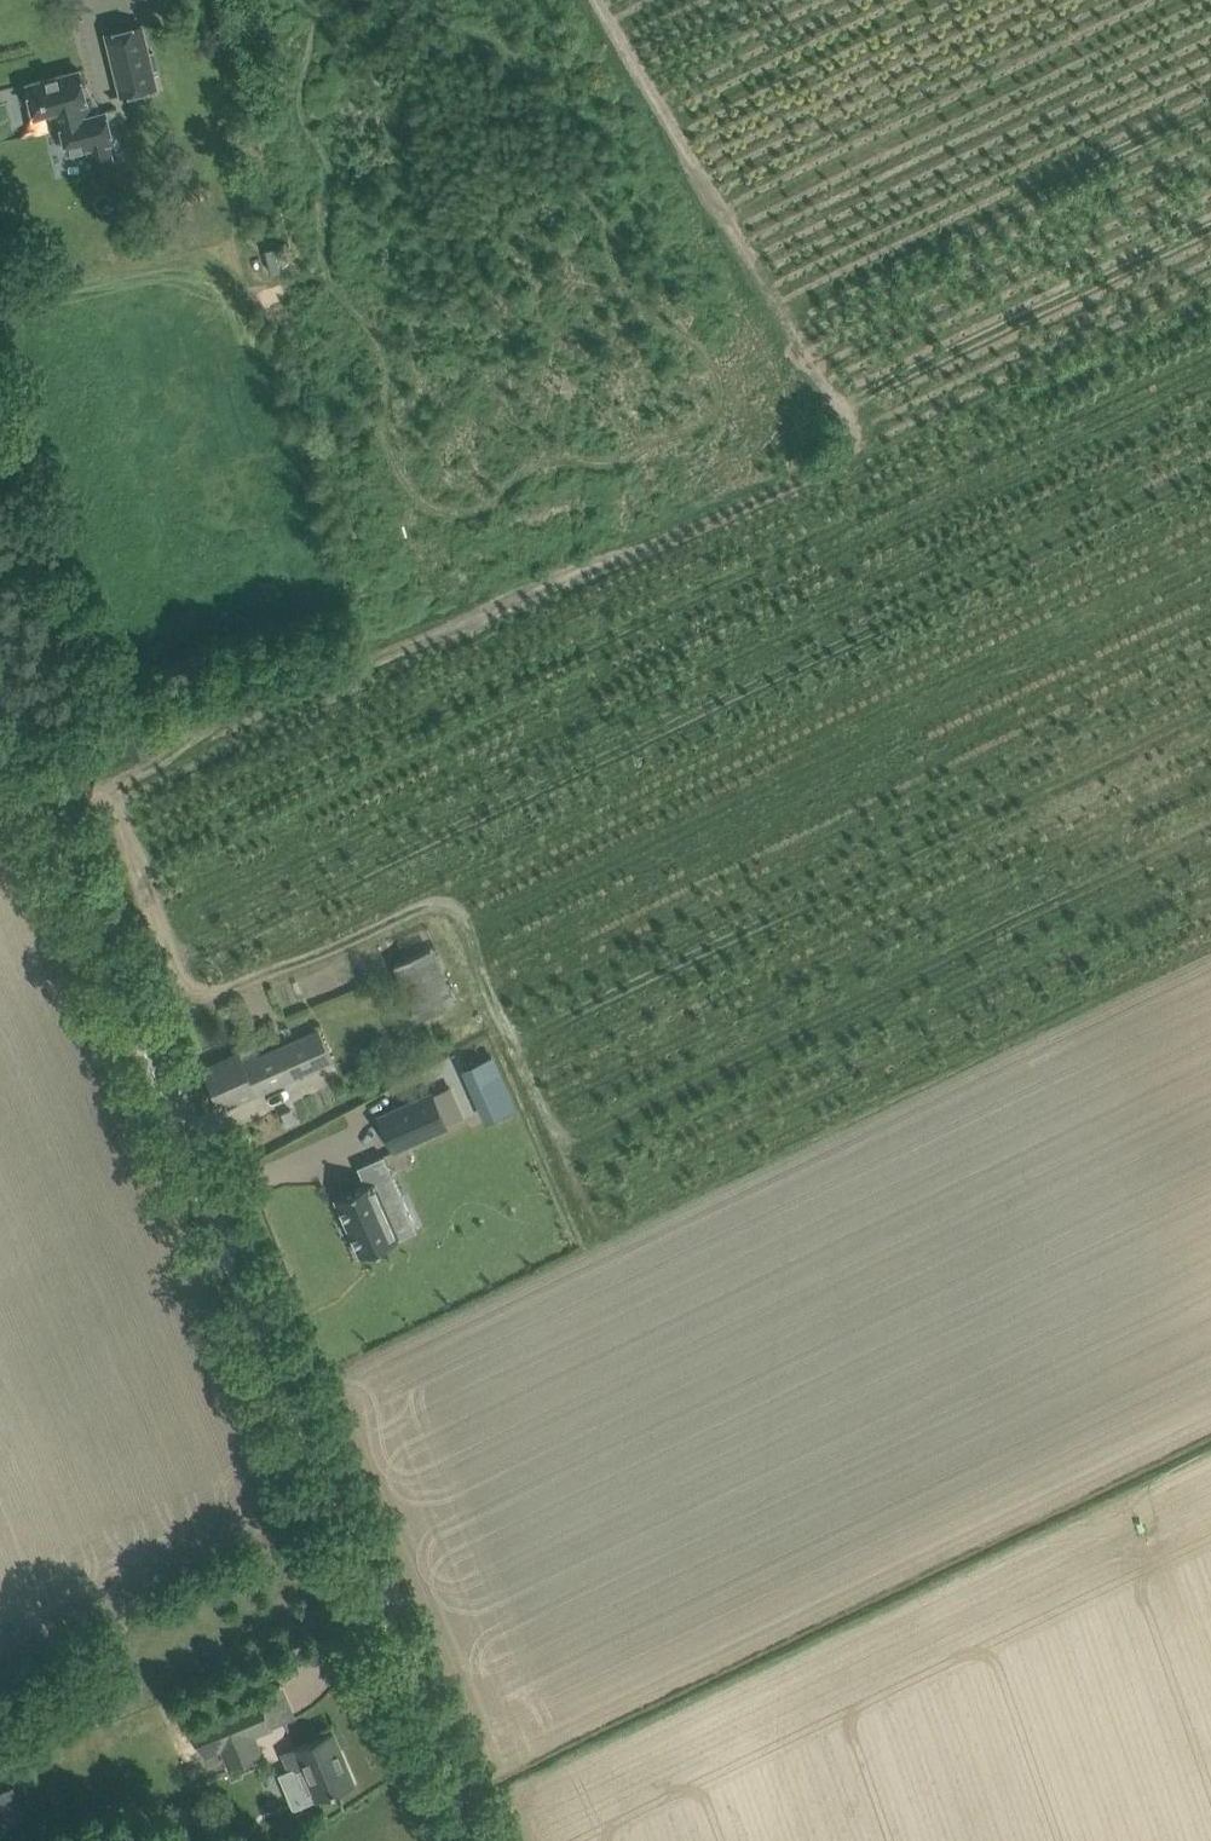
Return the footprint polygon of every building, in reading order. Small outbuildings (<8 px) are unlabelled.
[(142,24),(106,33),(121,95),(157,86),(142,24)] [(79,69),(27,82),(35,113),(53,109),(57,124),(62,122),(70,152),(113,140),(106,109),(104,110),(94,112),(90,97),(86,98),(83,85),(79,69)] [(455,1001),(445,979),(431,947),(395,963),(419,1017),(455,1001)] [(222,1106),(254,1092),(255,1093),(332,1059),(319,1030),(243,1063),(238,1052),(205,1067),(222,1106)] [(433,1090),(378,1115),(393,1150),(448,1126),(433,1090)] [(296,1120),(291,1108),(281,1112),(286,1124),(296,1120)] [(365,1184),(334,1197),(360,1255),(400,1237),(385,1204),(402,1196),(384,1155),(358,1166),(365,1184)] [(273,1728),(258,1692),(189,1722),(203,1757),(221,1750),(228,1767),(263,1752),(256,1735),(273,1728)] [(354,1781),(341,1751),(333,1732),(311,1741),(296,1747),(281,1754),(301,1803),(317,1797),(328,1792),(351,1782),(354,1781)] [(0,1792),(0,1825),(1,1828),(17,1821),(5,1790),(0,1792)]
